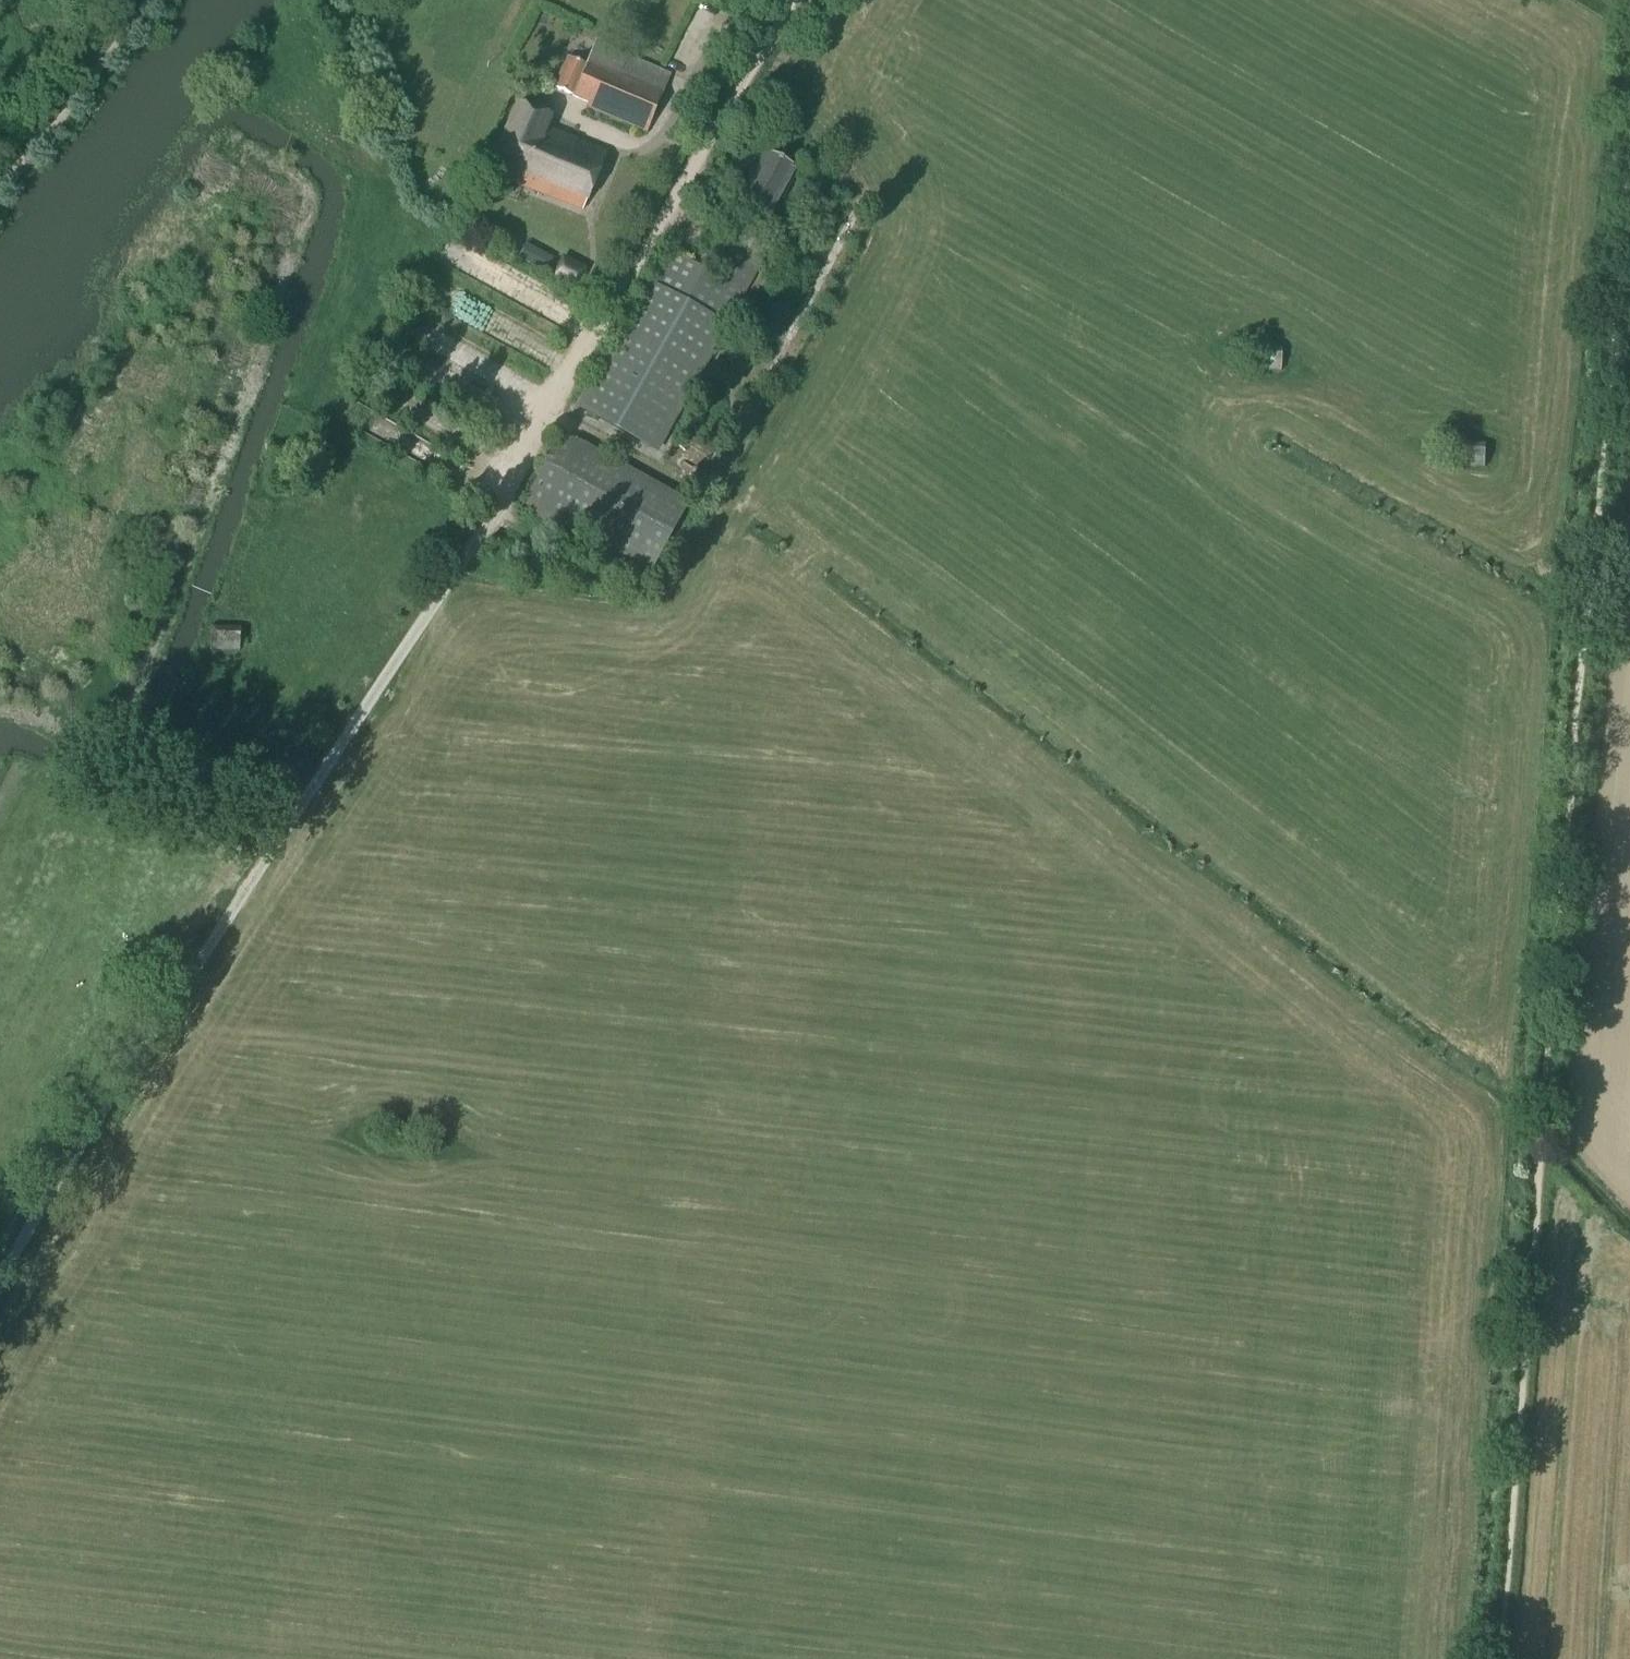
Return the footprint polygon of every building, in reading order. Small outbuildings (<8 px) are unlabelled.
[(646,132),(670,75),(596,43),(586,66),(568,57),(553,88),(588,104),(586,107),(646,132)] [(518,104),(488,173),(583,210),(606,154),(546,130),(551,117),(518,104)] [(764,151),(738,196),(773,216),(798,170),(764,151)] [(519,258),(544,271),(552,258),(527,244),(519,258)] [(762,309),(741,298),(744,293),(761,263),(734,248),(717,278),(666,249),(580,405),(659,450),(730,319),(749,330),(762,309)] [(585,270),(563,258),(553,277),(575,288),(585,270)] [(413,339),(443,352),(451,332),(421,320),(413,339)] [(1252,376),(1281,377),(1283,353),(1253,352),(1252,376)] [(557,444),(525,501),(650,571),(682,514),(557,444)] [(1457,473),(1487,473),(1487,449),(1458,449),(1457,473)] [(210,651),(239,652),(241,628),(211,627),(210,651)]
